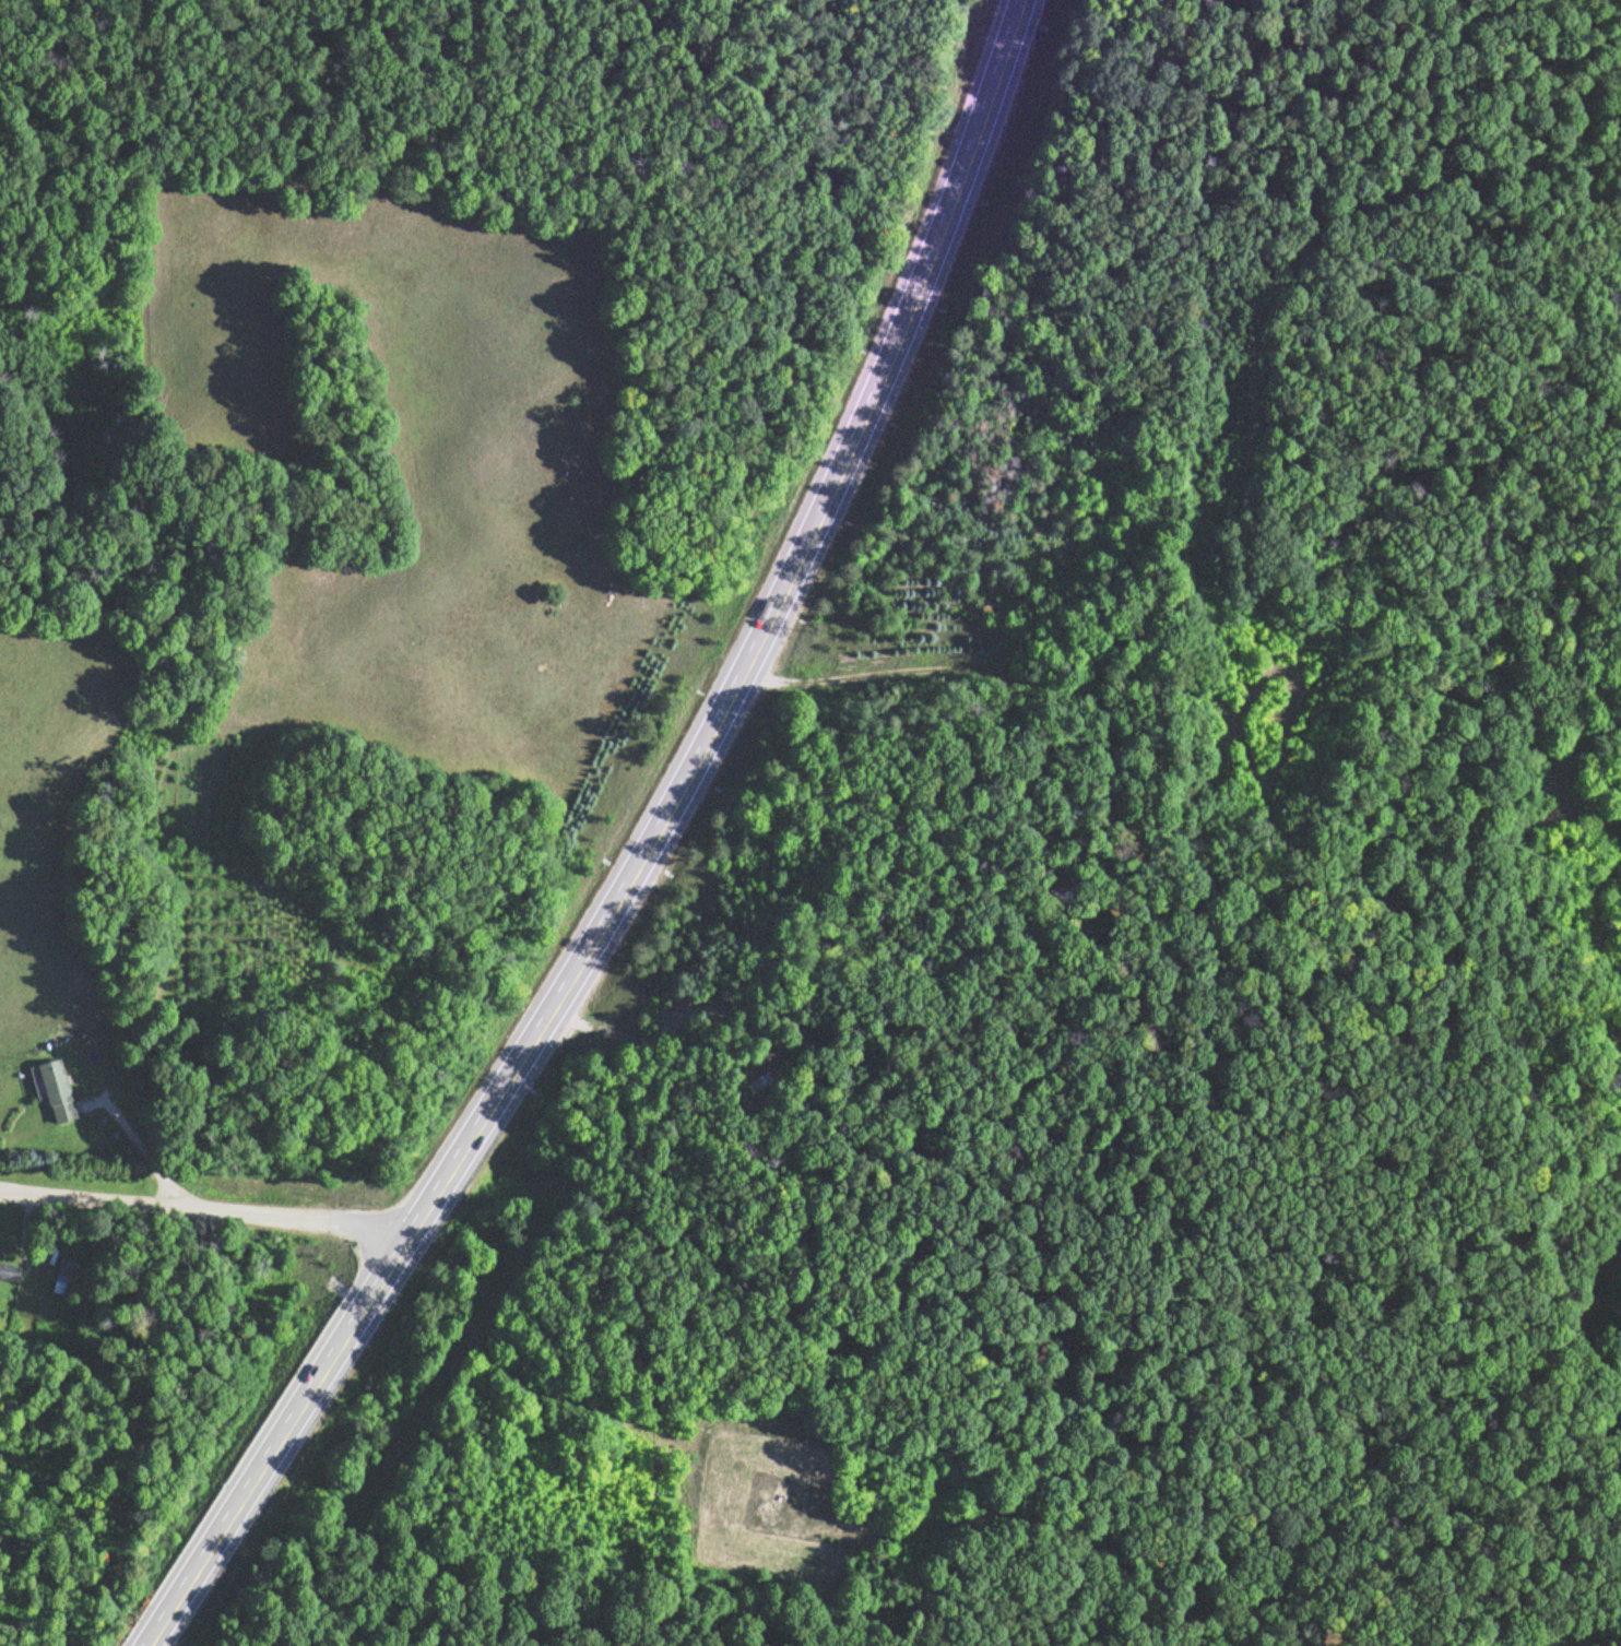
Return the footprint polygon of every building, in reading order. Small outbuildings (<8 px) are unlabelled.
[(60,1057),(37,1062),(52,1123),(75,1117),(60,1057)] [(51,1290),(76,1295),(83,1259),(58,1254),(51,1290)] [(17,1279),(20,1262),(0,1259),(0,1276),(17,1279)]
